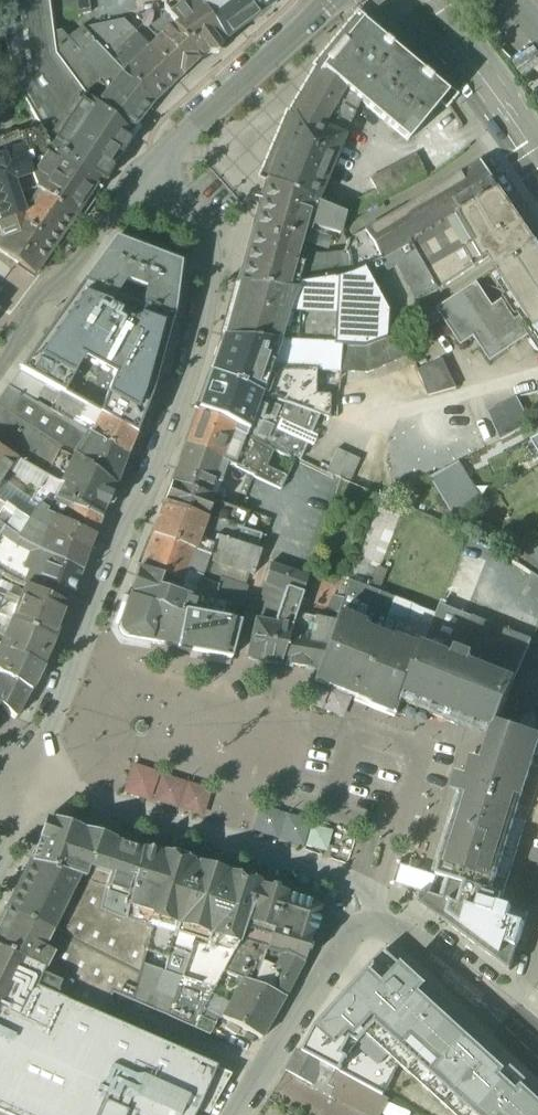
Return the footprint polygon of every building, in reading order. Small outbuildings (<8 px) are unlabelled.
[(56,55),(53,34),(48,0),(0,0),(0,23),(5,42),(17,86),(41,129),(51,146),(85,94),(56,55)] [(89,0),(61,0),(63,14),(90,11),(89,0)] [(164,11),(171,20),(175,24),(172,26),(202,58),(209,52),(217,53),(219,45),(225,40),(203,9),(202,10),(201,9),(197,0),(164,0),(164,11)] [(201,9),(212,2),(212,0),(197,0),(201,9)] [(212,2),(201,9),(202,10),(203,9),(225,40),(276,1),(276,0),(215,0),(212,2)] [(486,16),(482,19),(496,37),(500,34),(486,16)] [(127,19),(83,29),(92,39),(110,58),(137,33),(126,21),(127,21),(127,19)] [(359,24),(322,69),(323,70),(297,117),(344,137),(358,104),(407,140),(444,96),(359,24)] [(202,58),(172,26),(170,27),(149,47),(179,79),(202,58)] [(78,51),(60,32),(53,34),(56,55),(85,94),(87,98),(96,105),(123,72),(110,58),(92,39),(78,51)] [(537,100),(537,53),(532,45),(510,60),(537,100)] [(149,47),(123,72),(153,104),(179,79),(149,47)] [(123,72),(96,105),(130,133),(153,104),(123,72)] [(96,105),(87,98),(85,94),(51,146),(56,156),(96,185),(100,179),(103,181),(106,181),(114,168),(114,165),(120,156),(123,155),(131,143),(130,140),(127,137),(130,133),(96,105)] [(297,117),(295,116),(268,181),(316,202),(344,137),(297,117)] [(41,129),(20,135),(24,148),(26,157),(37,191),(75,217),(96,185),(56,156),(51,146),(41,129)] [(0,138),(0,157),(24,148),(18,132),(0,138)] [(24,148),(0,157),(0,232),(3,240),(0,244),(0,251),(34,275),(75,217),(37,191),(26,157),(24,148)] [(414,156),(372,179),(371,178),(369,179),(381,202),(427,177),(415,155),(414,156)] [(482,163),(364,232),(372,246),(380,260),(412,242),(466,210),(501,190),(482,163)] [(316,202),(268,181),(239,283),(288,289),(289,285),(299,251),(302,240),(307,241),(311,226),(340,234),(345,214),(316,202)] [(501,190),(466,210),(470,216),(478,212),(501,251),(492,257),(500,268),(537,243),(501,190)] [(478,212),(470,216),(466,210),(412,242),(417,252),(438,288),(440,291),(492,257),(501,251),(478,212)] [(179,265),(114,241),(98,263),(82,284),(115,296),(124,281),(146,289),(143,307),(173,318),(179,265)] [(364,269),(362,270),(367,279),(395,264),(417,252),(412,242),(380,260),(364,269)] [(495,271),(496,273),(497,272),(512,294),(536,332),(537,334),(537,243),(500,268),(495,271)] [(372,246),(356,255),(364,269),(380,260),(372,246)] [(347,253),(320,256),(299,251),(289,285),(334,278),(334,280),(351,274),(348,257),(347,253)] [(417,252),(395,264),(416,300),(438,288),(417,252)] [(356,255),(348,257),(351,274),(362,270),(364,269),(356,255)] [(362,270),(351,274),(334,280),(334,278),(289,285),(288,289),(239,283),(224,338),(341,346),(363,347),(385,339),(386,313),(367,279),(362,270)] [(512,294),(493,307),(477,283),(436,309),(460,346),(474,337),(490,362),(536,332),(512,294)] [(82,284),(19,372),(67,397),(83,369),(106,381),(93,411),(136,436),(150,400),(173,318),(143,307),(137,325),(107,309),(115,296),(82,284)] [(363,347),(341,346),(340,372),(367,373),(409,355),(399,334),(385,339),(363,347)] [(341,346),(224,338),(212,372),(261,393),(320,415),(329,418),(331,396),(310,394),(312,370),(340,372),(341,346)] [(443,360),(417,372),(429,396),(456,389),(443,360)] [(59,407),(64,397),(19,372),(8,387),(34,402),(37,396),(59,407)] [(261,393),(212,372),(199,409),(234,424),(231,430),(232,431),(245,437),(261,393)] [(8,387),(0,397),(0,408),(65,451),(65,452),(73,456),(91,436),(91,435),(8,387)] [(320,415),(261,393),(245,437),(293,461),(302,440),(301,440),(304,432),(311,435),(320,415)] [(73,401),(64,397),(59,407),(80,419),(85,408),(77,404),(77,403),(73,401)] [(517,397),(487,412),(500,441),(531,425),(517,397)] [(0,408),(0,451),(16,461),(45,477),(60,485),(72,458),(73,456),(65,452),(65,451),(0,408)] [(95,413),(85,408),(80,419),(95,428),(91,436),(127,456),(136,436),(95,413)] [(234,424),(199,409),(186,444),(221,460),(232,431),(231,430),(234,424)] [(91,435),(91,436),(73,456),(72,458),(116,486),(127,456),(91,436),(91,435)] [(221,460),(186,444),(172,483),(208,496),(214,480),(276,506),(278,500),(281,490),(254,478),(255,475),(221,460)] [(360,460),(338,449),(327,472),(350,483),(360,460)] [(16,461),(0,451),(0,484),(16,461)] [(116,486),(72,458),(60,485),(61,485),(53,499),(101,519),(116,486)] [(459,462),(429,478),(453,516),(481,499),(459,462)] [(45,477),(30,503),(38,507),(39,506),(46,511),(48,508),(53,499),(61,485),(60,485),(45,477)] [(208,496),(172,483),(164,503),(205,518),(207,514),(211,503),(213,498),(208,496)] [(222,501),(213,498),(211,503),(220,506),(222,501)] [(101,519),(53,499),(48,508),(68,517),(65,524),(94,537),(101,519)] [(349,581),(377,592),(387,571),(383,568),(403,510),(377,501),(349,581)] [(213,545),(198,540),(205,518),(164,503),(153,535),(194,550),(209,556),(213,545)] [(5,504),(0,512),(0,526),(19,540),(32,523),(30,521),(5,504)] [(94,537),(65,524),(65,525),(44,515),(46,511),(39,506),(38,507),(30,521),(32,523),(58,540),(87,553),(94,537)] [(87,553),(58,540),(32,523),(19,540),(51,556),(81,571),(87,553)] [(19,540),(0,526),(0,574),(1,575),(12,581),(25,587),(67,607),(81,571),(51,556),(19,540)] [(266,536),(237,527),(232,542),(261,552),(266,536)] [(194,550),(153,535),(140,568),(161,576),(157,587),(178,594),(180,588),(186,572),(194,550)] [(232,542),(216,537),(213,545),(209,556),(207,560),(208,560),(253,575),(261,552),(232,542)] [(209,556),(194,550),(186,572),(201,578),(208,560),(207,560),(209,556)] [(307,577),(270,565),(265,582),(286,589),(287,589),(301,594),(307,577)] [(226,603),(214,601),(214,602),(191,598),(182,595),(178,594),(157,587),(161,576),(140,568),(130,597),(159,608),(159,607),(169,612),(183,616),(183,612),(212,617),(232,620),(235,605),(226,603)] [(533,574),(526,584),(537,593),(537,577),(533,574)] [(245,586),(221,578),(218,589),(214,601),(226,603),(227,598),(244,601),(247,588),(245,586)] [(377,592),(349,581),(343,599),(343,600),(338,615),(335,623),(318,670),(360,686),(394,599),(377,592)] [(218,589),(196,582),(191,598),(214,602),(214,601),(218,589)] [(25,587),(18,604),(11,621),(11,622),(54,641),(67,607),(25,587)] [(275,625),(256,622),(248,658),(279,664),(289,633),(301,594),(287,589),(286,589),(275,625)] [(11,621),(18,604),(0,595),(0,616),(11,621)] [(333,596),(327,611),(338,615),(343,600),(343,599),(333,596)] [(159,608),(130,597),(119,628),(124,638),(177,647),(178,643),(183,616),(169,612),(159,607),(159,608)] [(244,601),(227,598),(226,603),(235,605),(245,607),(246,601),(244,601)] [(436,615),(394,599),(360,686),(402,703),(406,694),(436,615)] [(532,641),(440,605),(436,615),(406,694),(495,729),(497,725),(515,682),(514,681),(532,641)] [(232,620),(212,617),(183,612),(183,616),(178,643),(191,646),(190,652),(231,659),(241,622),(232,620)] [(0,616),(0,647),(11,622),(11,621),(0,616)] [(335,623),(314,619),(311,637),(289,633),(279,664),(318,670),(335,623)] [(54,641),(11,622),(0,647),(43,666),(54,641)] [(0,647),(0,676),(1,676),(30,691),(43,666),(0,647)] [(1,676),(0,676),(0,706),(16,718),(30,691),(1,676)] [(497,725),(495,729),(494,730),(484,764),(529,778),(520,807),(530,810),(537,812),(537,738),(497,725)] [(484,764),(473,761),(468,778),(458,775),(453,792),(463,794),(437,876),(447,880),(492,894),(520,807),(529,778),(484,764)] [(202,815),(210,787),(130,763),(122,792),(202,815)] [(520,807),(492,894),(502,897),(503,897),(530,810),(520,807)] [(275,814),(270,837),(351,856),(356,833),(275,814)] [(83,830),(54,820),(53,822),(52,821),(32,863),(106,888),(100,910),(125,920),(142,851),(114,842),(114,840),(85,831),(85,832),(83,832),(83,830)] [(145,850),(142,849),(142,851),(125,920),(153,928),(175,933),(178,925),(196,866),(192,865),(193,862),(189,861),(189,858),(180,855),(178,858),(179,855),(170,852),(168,854),(164,853),(163,856),(154,853),(151,849),(145,850)] [(31,863),(0,925),(0,949),(73,982),(65,1001),(101,1017),(112,994),(132,1002),(143,964),(147,952),(153,928),(125,920),(100,910),(106,888),(32,863),(31,863)] [(196,866),(178,925),(210,935),(228,876),(227,875),(228,873),(198,864),(197,866),(196,866)] [(241,877),(230,874),(229,876),(228,876),(210,935),(239,944),(246,923),(260,886),(259,885),(259,883),(253,881),(250,877),(246,876),(241,877)] [(492,894),(447,880),(441,899),(421,892),(418,903),(510,972),(518,947),(519,942),(520,942),(523,932),(524,927),(525,925),(528,914),(500,905),(502,897),(492,894)] [(295,899),(290,897),(289,899),(285,898),(287,894),(277,891),(278,888),(270,886),(270,889),(260,886),(246,923),(273,931),(266,951),(278,955),(285,955),(303,964),(306,954),(308,954),(311,947),(308,946),(311,936),(313,932),(315,933),(317,927),(314,927),(315,925),(317,926),(319,920),(316,919),(320,909),(309,906),(310,903),(304,901),(304,904),(302,903),(303,901),(297,899),(296,902),(295,901),(295,899)] [(273,931),(246,923),(239,944),(235,952),(224,972),(244,980),(253,985),(266,951),(273,931)] [(210,935),(178,925),(175,933),(207,943),(210,935)] [(175,933),(153,928),(147,952),(168,958),(170,950),(175,933)] [(207,943),(175,933),(170,950),(189,956),(194,944),(206,947),(207,943)] [(239,944),(210,935),(207,943),(235,952),(239,944)] [(182,978),(168,1017),(194,1029),(204,1010),(224,972),(235,952),(207,943),(206,947),(194,944),(182,978)] [(3,1114),(195,1114),(197,1111),(216,1067),(101,1017),(65,1001),(72,983),(0,950),(0,1114),(3,1114)] [(399,1066),(426,1090),(475,1034),(385,950),(318,1026),(303,1053),(352,1080),(383,1097),(399,1066)] [(278,955),(266,951),(253,985),(285,998),(303,964),(285,955),(278,955)] [(182,978),(143,964),(132,1002),(168,1017),(182,978)] [(244,980),(222,1018),(262,1039),(285,998),(253,985),(244,980)] [(215,1024),(201,1018),(205,1011),(204,1010),(194,1029),(210,1036),(215,1024)] [(475,1034),(426,1090),(453,1114),(537,1114),(537,1092),(475,1034)] [(352,1080),(303,1053),(298,1050),(286,1071),(341,1100),(352,1080)] [(341,1100),(368,1114),(380,1114),(386,1104),(389,1099),(383,1097),(352,1080),(341,1100)] [(386,1104),(380,1114),(397,1114),(399,1112),(386,1104)]
